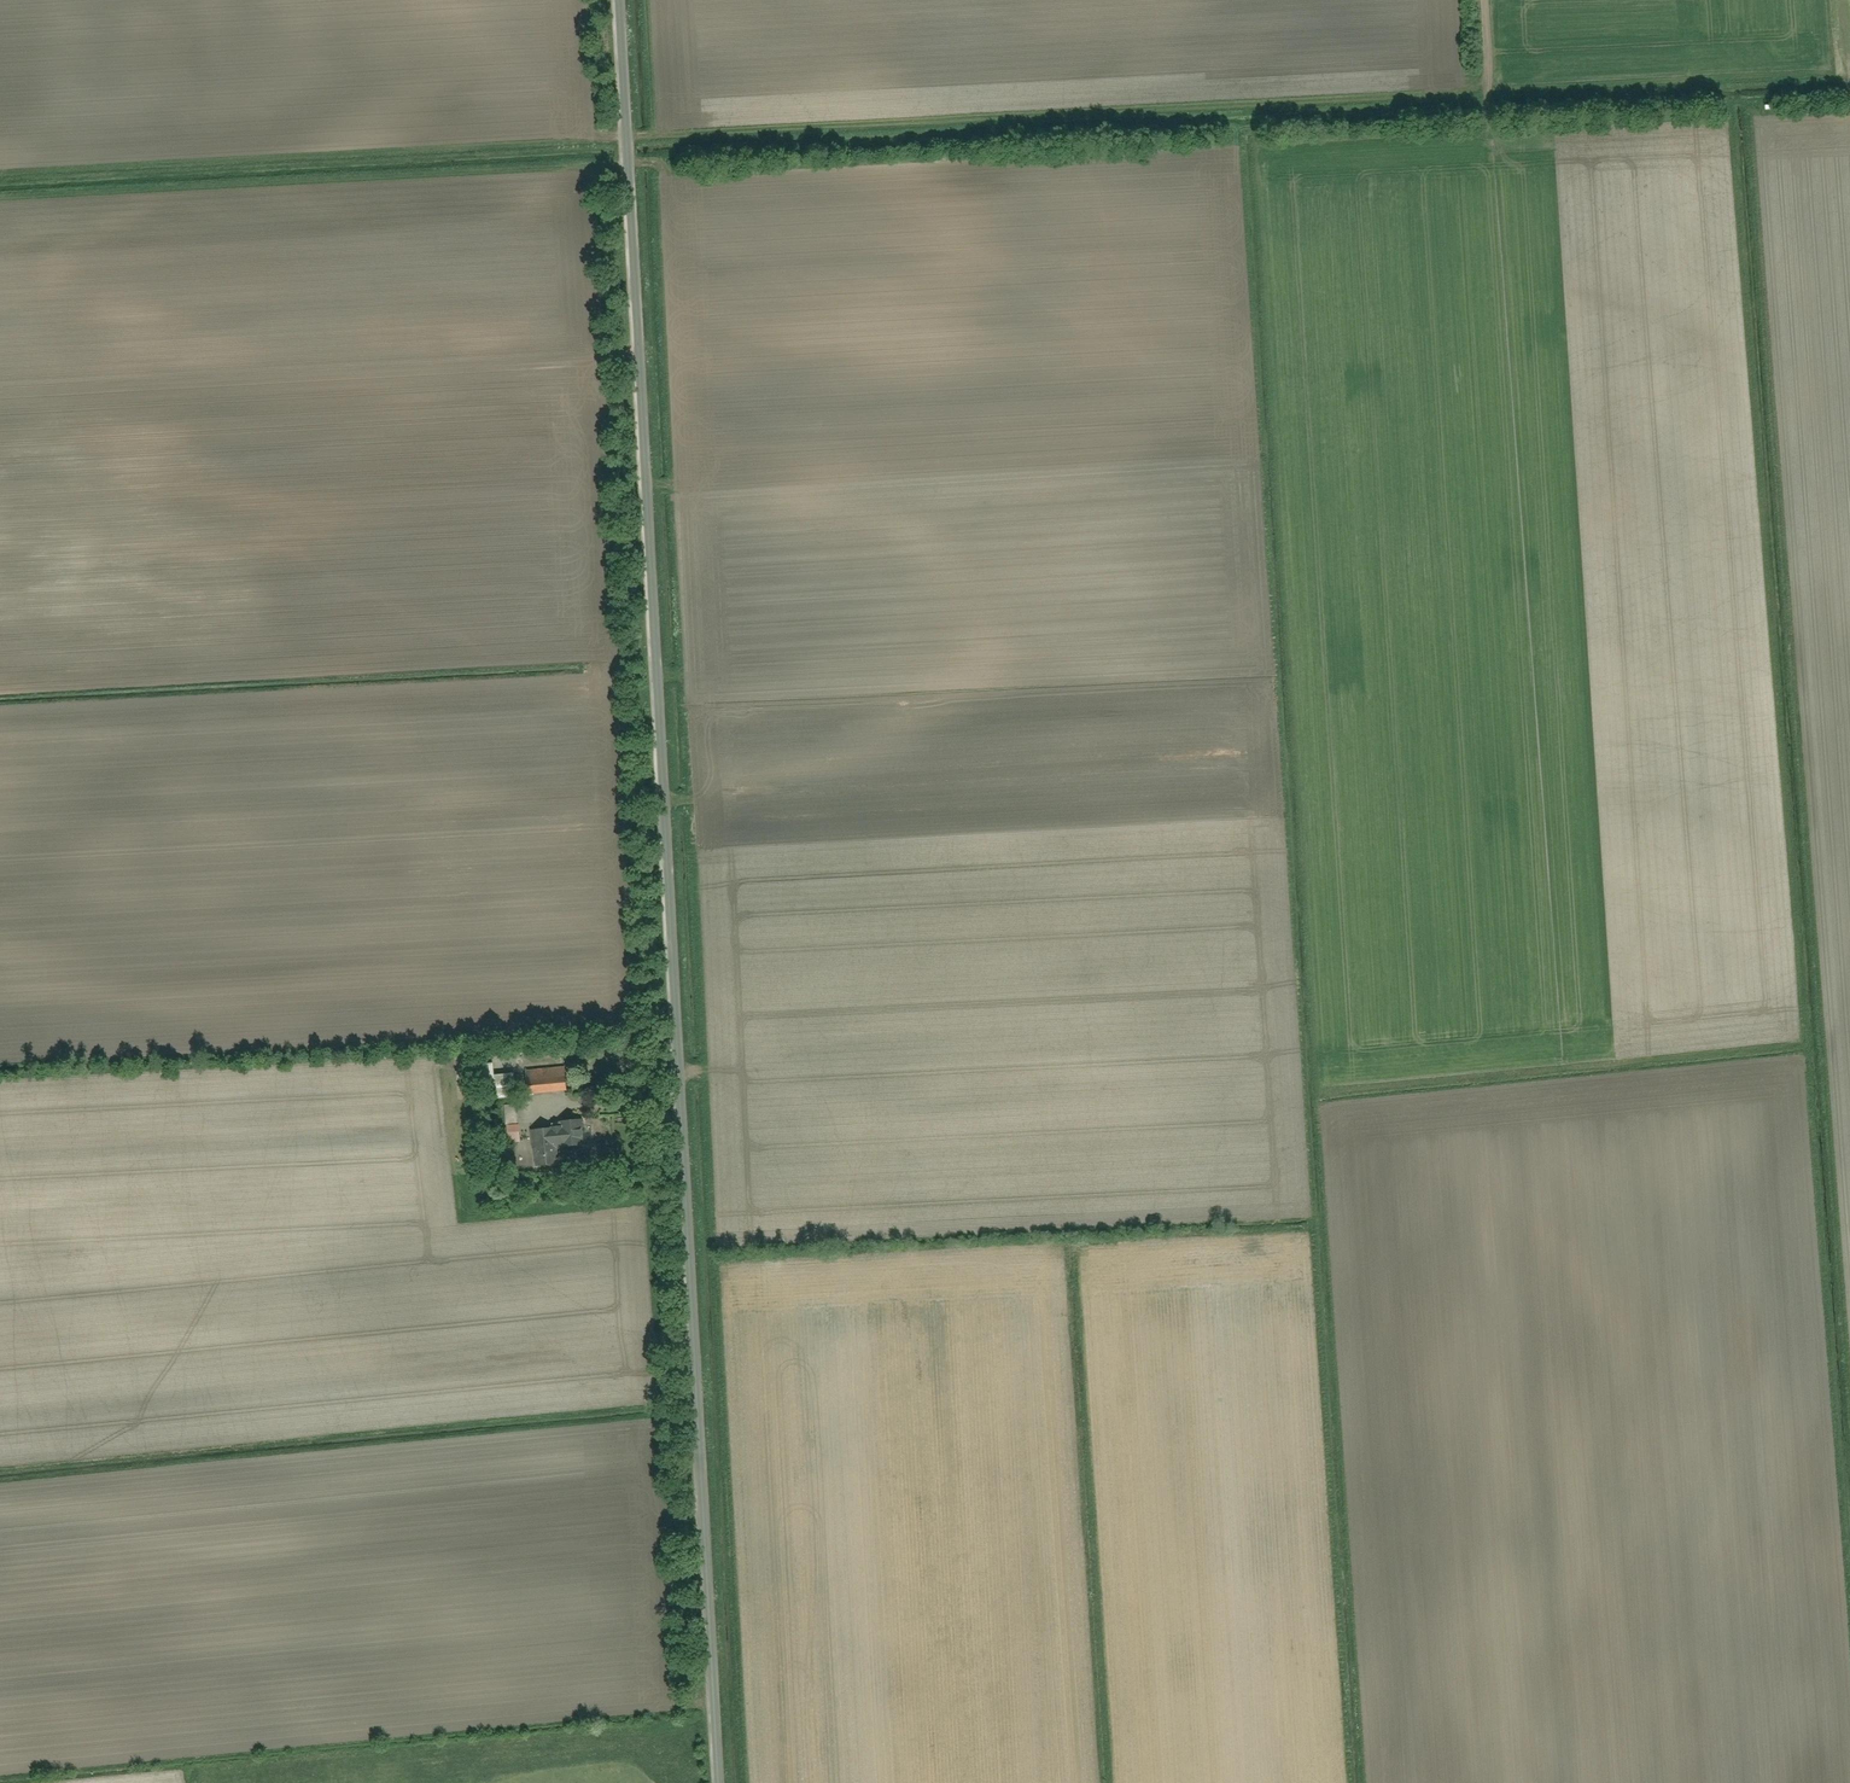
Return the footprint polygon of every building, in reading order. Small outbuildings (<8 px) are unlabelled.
[(482,1083),(483,1100),(515,1098),(514,1074),(493,1075),(492,1065),(481,1065),(482,1083)] [(524,1071),(525,1092),(563,1091),(562,1069),(524,1071)] [(501,1126),(517,1125),(517,1106),(500,1106),(501,1126)] [(555,1168),(554,1149),(560,1149),(560,1151),(584,1149),(581,1119),(558,1121),(558,1130),(528,1132),(531,1169),(555,1168)]
